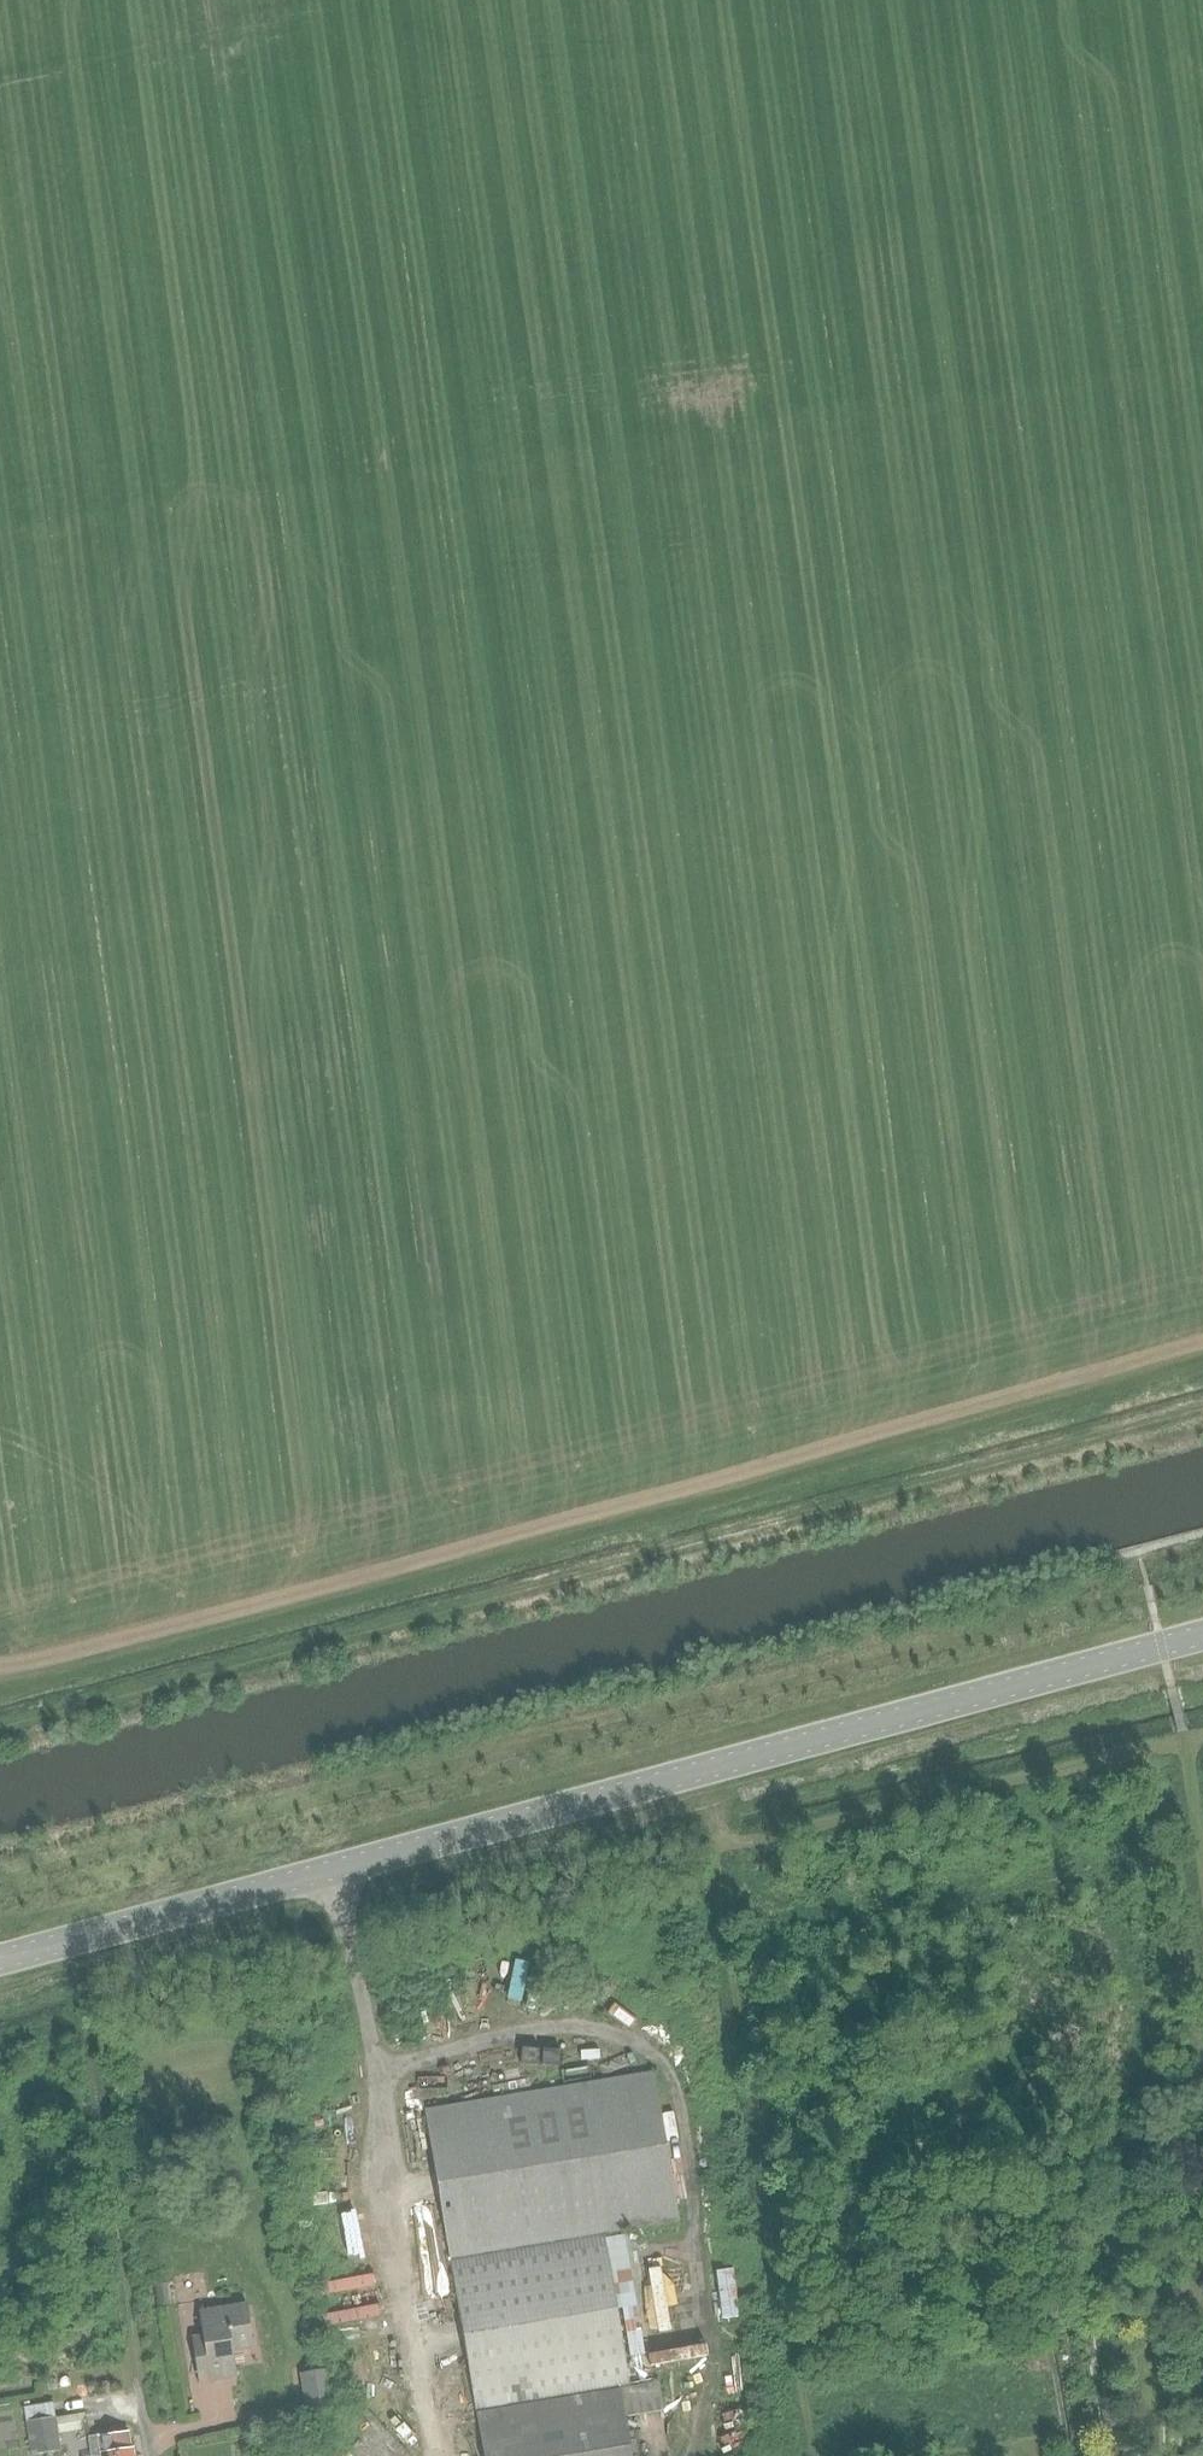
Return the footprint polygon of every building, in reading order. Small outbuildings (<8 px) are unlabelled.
[(495,1973),(541,1967),(539,1952),(493,1959),(495,1973)] [(475,2401),(630,2376),(604,2234),(679,2221),(655,2073),(425,2111),(475,2401)] [(325,2292),(381,2285),(380,2271),(323,2278),(325,2292)] [(166,2284),(153,2286),(157,2308),(169,2306),(166,2284)] [(193,2337),(200,2384),(238,2378),(234,2352),(255,2349),(247,2303),(200,2311),(203,2335),(193,2337)] [(333,2320),(385,2315),(385,2303),(332,2308),(333,2320)] [(329,2371),(299,2375),(304,2415),(334,2411),(329,2371)] [(475,2401),(485,2455),(632,2455),(625,2417),(663,2410),(659,2383),(632,2387),(630,2376),(475,2401)] [(89,2410),(62,2413),(64,2427),(91,2424),(89,2410)] [(26,2426),(31,2455),(42,2455),(62,2453),(56,2420),(26,2426)] [(102,2455),(137,2455),(136,2449),(131,2449),(128,2432),(91,2438),(94,2455),(102,2455)]
